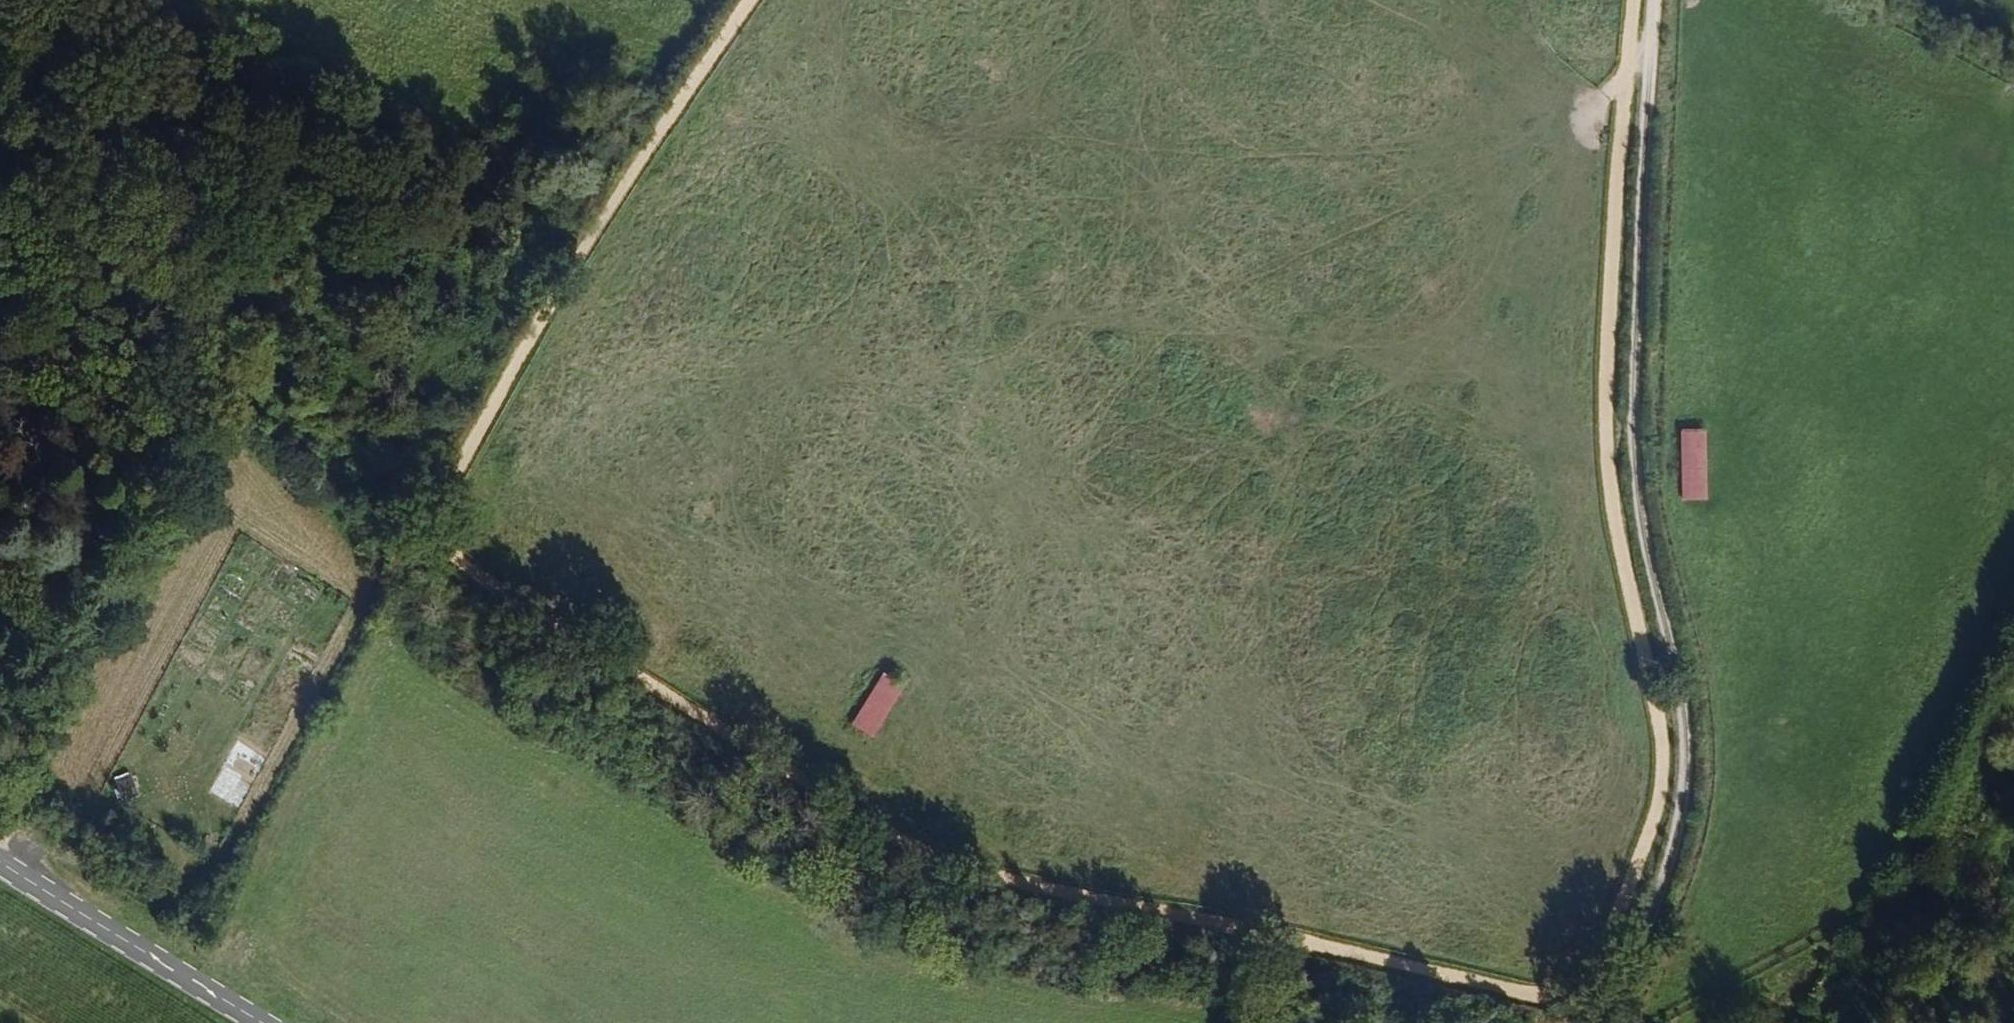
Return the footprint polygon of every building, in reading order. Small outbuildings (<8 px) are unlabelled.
[(1707,429),(1682,429),(1683,501),(1708,501),(1707,429)] [(884,672),(852,725),(875,739),(907,685),(884,672)]
